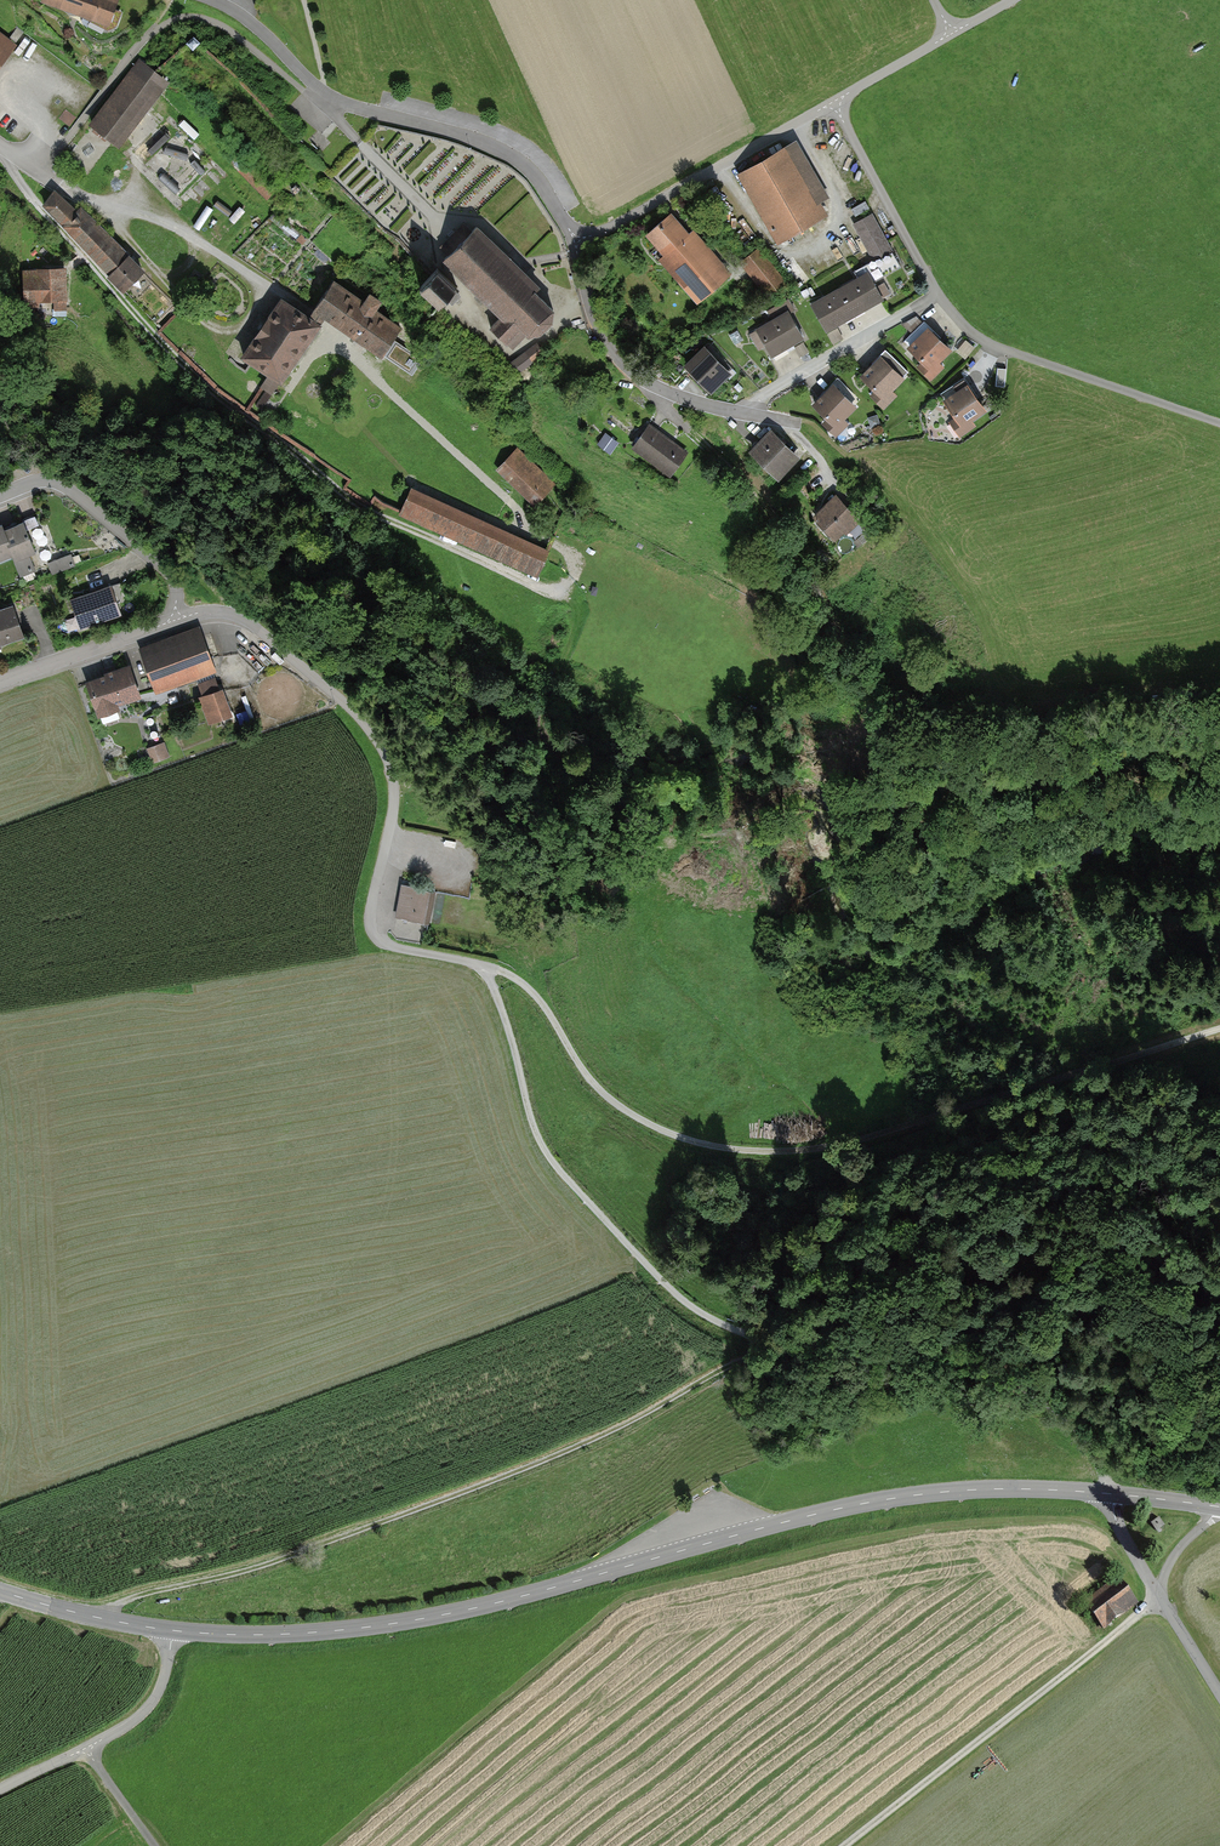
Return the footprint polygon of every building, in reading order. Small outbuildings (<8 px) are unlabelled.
[(36,0),(103,25),(112,0),(36,0)] [(0,32),(0,62),(14,43),(0,32)] [(117,149),(167,83),(137,61),(88,127),(117,149)] [(793,142),(736,176),(777,245),(826,216),(818,203),(827,198),(793,142)] [(123,289),(142,271),(79,203),(72,209),(55,191),(43,203),(123,289)] [(853,208),(857,214),(870,207),(867,201),(853,208)] [(654,260),(695,306),(732,274),(694,230),(687,236),(668,215),(642,238),(658,257),(654,260)] [(895,251),(874,216),(852,228),(873,264),(895,251)] [(538,282),(475,221),(467,229),(461,223),(437,247),(443,252),(439,256),(499,314),(489,324),(514,348),(529,333),(539,331),(552,318),(553,304),(534,286),(538,282)] [(770,298),(789,282),(759,244),(739,260),(770,298)] [(439,307),(458,287),(435,267),(417,287),(439,307)] [(65,307),(64,270),(23,271),(25,305),(39,305),(39,300),(55,299),(55,307),(65,307)] [(867,270),(840,285),(856,314),(884,299),(867,270)] [(382,353),(399,328),(373,311),(381,300),(369,292),(362,302),(332,282),(307,319),(277,298),(236,356),(277,385),(327,314),(382,353)] [(856,314),(840,285),(810,302),(827,331),(856,314)] [(803,338),(787,311),(755,330),(771,357),(803,338)] [(948,349),(929,331),(909,352),(921,364),(916,369),(930,382),(944,367),(937,360),(948,349)] [(544,353),(537,344),(512,363),(518,372),(544,353)] [(708,396),(730,372),(705,348),(682,372),(708,396)] [(901,380),(883,362),(863,382),(875,394),(870,399),(883,412),(898,398),(891,391),(901,380)] [(986,410),(966,384),(942,402),(955,419),(949,423),(961,439),(977,426),(973,420),(986,410)] [(853,406),(835,388),(814,409),(826,421),(821,426),(835,439),(849,425),(842,418),(853,406)] [(646,425),(629,447),(664,474),(681,453),(646,425)] [(796,459),(767,431),(746,453),(774,480),(796,459)] [(554,484),(518,449),(500,468),(536,502),(554,484)] [(537,574),(548,550),(410,488),(400,512),(537,574)] [(839,541),(859,522),(836,499),(816,518),(839,541)] [(4,529),(3,530),(12,552),(20,574),(32,569),(27,556),(35,553),(23,522),(4,529)] [(3,530),(4,529),(2,524),(0,524),(0,556),(12,552),(3,530)] [(73,565),(70,556),(50,564),(53,573),(73,565)] [(110,586),(70,600),(80,630),(120,617),(110,586)] [(13,605),(0,611),(0,644),(25,633),(13,605)] [(214,670),(198,627),(138,650),(154,693),(214,670)] [(140,698),(128,665),(81,683),(93,716),(140,698)] [(231,713),(219,679),(197,686),(208,720),(231,713)] [(153,761),(170,756),(165,740),(148,745),(153,761)] [(433,893),(399,886),(393,918),(427,925),(433,893)] [(1087,1599),(1104,1626),(1141,1604),(1124,1576),(1087,1599)]
